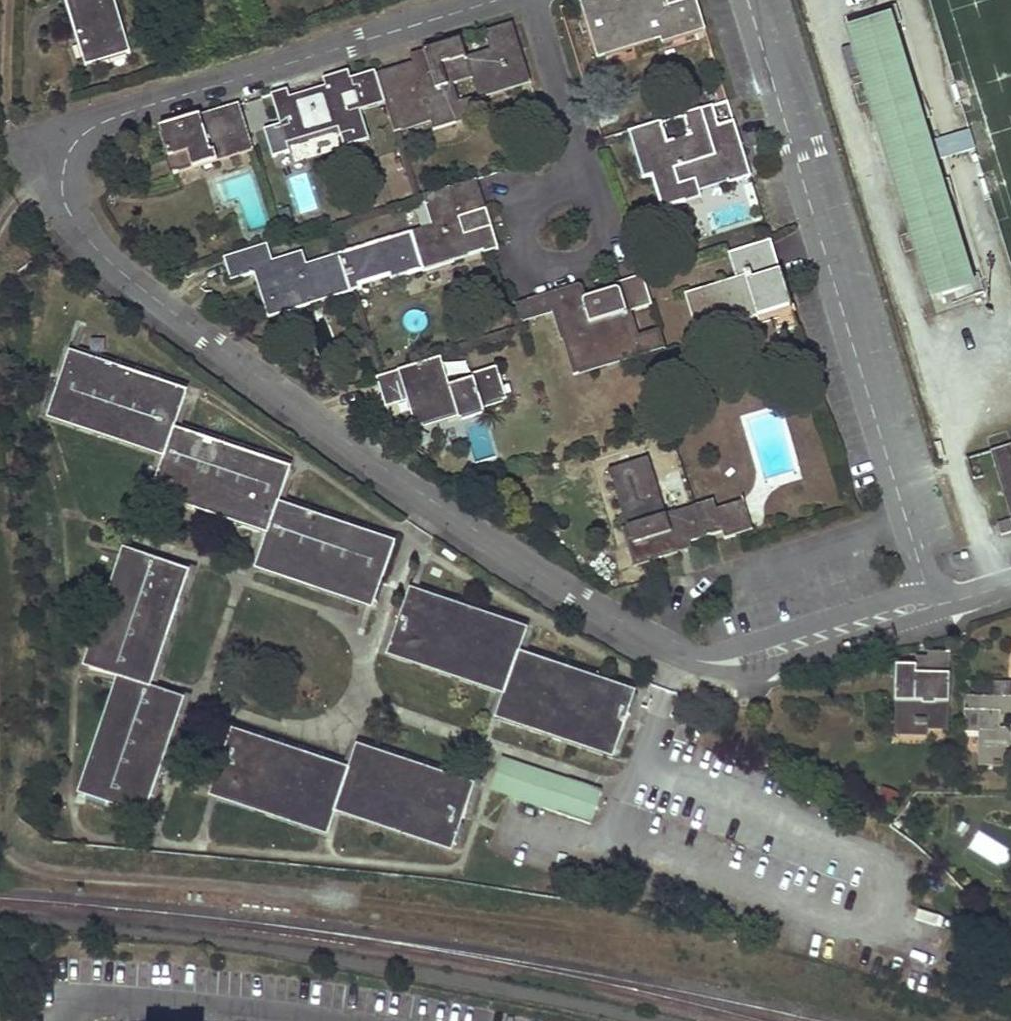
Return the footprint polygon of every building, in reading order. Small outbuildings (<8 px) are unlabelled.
[(89,65),(131,52),(115,0),(68,0),(89,65)] [(581,0),(600,58),(662,39),(665,44),(707,29),(698,0),(634,0),(625,3),(624,0),(581,0)] [(889,19),(858,28),(897,152),(889,155),(894,174),(902,171),(941,297),(971,288),(889,19)] [(425,59),(377,74),(387,103),(396,133),(431,122),(433,130),(477,116),(471,97),(459,101),(455,83),(474,78),(480,97),(532,82),(513,25),(485,32),(490,50),(466,57),(460,40),(442,46),(424,51),(425,59)] [(325,85),(289,96),(292,103),(276,109),(287,144),(338,129),(343,147),(371,139),(361,111),(387,103),(377,74),(374,75),(372,71),(352,77),(349,70),(322,78),(325,85)] [(289,96),(274,100),(276,109),(292,103),(289,96)] [(210,112),(162,127),(176,172),(255,148),(242,103),(210,112)] [(661,121),(631,130),(646,178),(656,175),(665,206),(702,196),(700,187),(728,178),(730,182),(752,174),(749,163),(736,122),(719,126),(713,105),(685,114),(692,135),(669,142),(661,121)] [(969,129),(940,138),(946,157),(975,149),(969,129)] [(433,225),(339,254),(351,291),(352,294),(365,290),(364,286),(392,277),(393,281),(500,248),(478,179),(424,195),(433,225)] [(738,278),(687,294),(701,336),(774,313),(780,333),(799,327),(779,263),(772,239),(730,252),(738,278)] [(275,261),(268,244),(226,257),(233,280),(256,273),(270,317),(351,291),(339,254),(308,263),(305,252),(275,261)] [(572,285),(517,302),(523,321),(556,311),(576,375),(647,353),(640,333),(634,310),(655,305),(645,274),(618,283),(616,285),(617,289),(588,298),(582,282),(572,285)] [(662,328),(640,333),(647,353),(668,347),(662,328)] [(189,387),(72,347),(71,353),(187,392),(189,387)] [(258,565),(374,604),(374,602),(377,603),(384,583),(381,582),(394,544),(278,504),(280,499),(290,469),(174,429),(176,424),(187,392),(71,353),(70,355),(67,354),(60,374),(63,375),(50,413),(166,453),(165,458),(161,468),(159,467),(152,487),(154,488),(154,490),(270,529),(268,535),(258,565)] [(442,356),(377,376),(387,407),(407,400),(416,428),(458,415),(460,420),(486,412),(483,406),(509,399),(498,365),(472,373),(474,378),(451,386),(442,356)] [(50,413),(48,419),(165,458),(166,453),(50,413)] [(292,463),(176,424),(174,429),(290,469),(292,463)] [(992,452),(1010,512),(1010,446),(992,452)] [(651,456),(610,469),(614,480),(630,525),(626,526),(639,566),(680,553),(676,541),(687,538),(688,542),(707,537),(698,504),(677,510),(679,517),(670,519),(651,456)] [(152,496),(268,535),(270,529),(154,490),(152,496)] [(394,544),(396,538),(280,499),(278,504),(394,544)] [(714,499),(698,504),(707,537),(726,532),(717,506),(714,499)] [(745,499),(717,506),(726,532),(728,538),(756,529),(745,499)] [(998,523),(1002,535),(1010,532),(1010,519),(998,523)] [(129,552),(123,550),(84,667),(90,669),(129,552)] [(151,559),(152,557),(132,550),(131,553),(129,552),(90,669),(118,678),(124,680),(85,796),(86,797),(85,800),(105,806),(106,804),(145,816),(184,700),(155,690),(150,689),(189,573),(151,559)] [(258,565),(256,570),(372,610),(374,604),(258,565)] [(150,689),(155,690),(195,574),(189,573),(150,689)] [(536,627),(412,585),(410,591),(534,632),(536,627)] [(628,715),(630,716),(637,696),(634,695),(635,693),(519,654),(521,648),(528,650),(534,632),(410,591),(397,629),(395,628),(388,648),(391,649),(390,651),(506,690),(504,696),(498,714),(614,753),(628,715)] [(635,693),(637,687),(528,650),(521,648),(519,654),(635,693)] [(388,656),(504,696),(506,690),(390,651),(388,656)] [(931,666),(898,666),(898,722),(928,723),(928,725),(951,725),(952,652),(931,651),(931,666)] [(124,680),(118,678),(79,795),(85,796),(124,680)] [(966,679),(966,695),(1010,696),(1010,681),(966,679)] [(966,695),(965,730),(983,731),(982,762),(1010,763),(1010,729),(1000,729),(1001,713),(1010,714),(1010,696),(966,695)] [(145,816),(150,818),(189,702),(184,700),(145,816)] [(496,720),(613,759),(614,753),(498,714),(496,720)] [(349,770),(351,765),(235,725),(233,731),(349,770)] [(474,786),(357,747),(351,765),(349,770),(233,731),(232,733),(229,732),(223,752),(225,753),(212,791),(329,830),(335,813),(337,808),(453,846),(454,845),(456,845),(463,825),(461,825),(474,786)] [(476,780),(359,741),(357,747),(474,786),(476,780)] [(563,794),(568,780),(503,758),(492,791),(542,808),(548,789),(563,794)] [(590,825),(597,805),(586,802),(591,788),(568,780),(563,794),(548,789),(542,808),(590,825)] [(586,802),(597,805),(601,791),(591,788),(586,802)] [(210,797),(327,836),(329,830),(212,791),(210,797)] [(335,813),(451,852),(453,846),(337,808),(335,813)]
